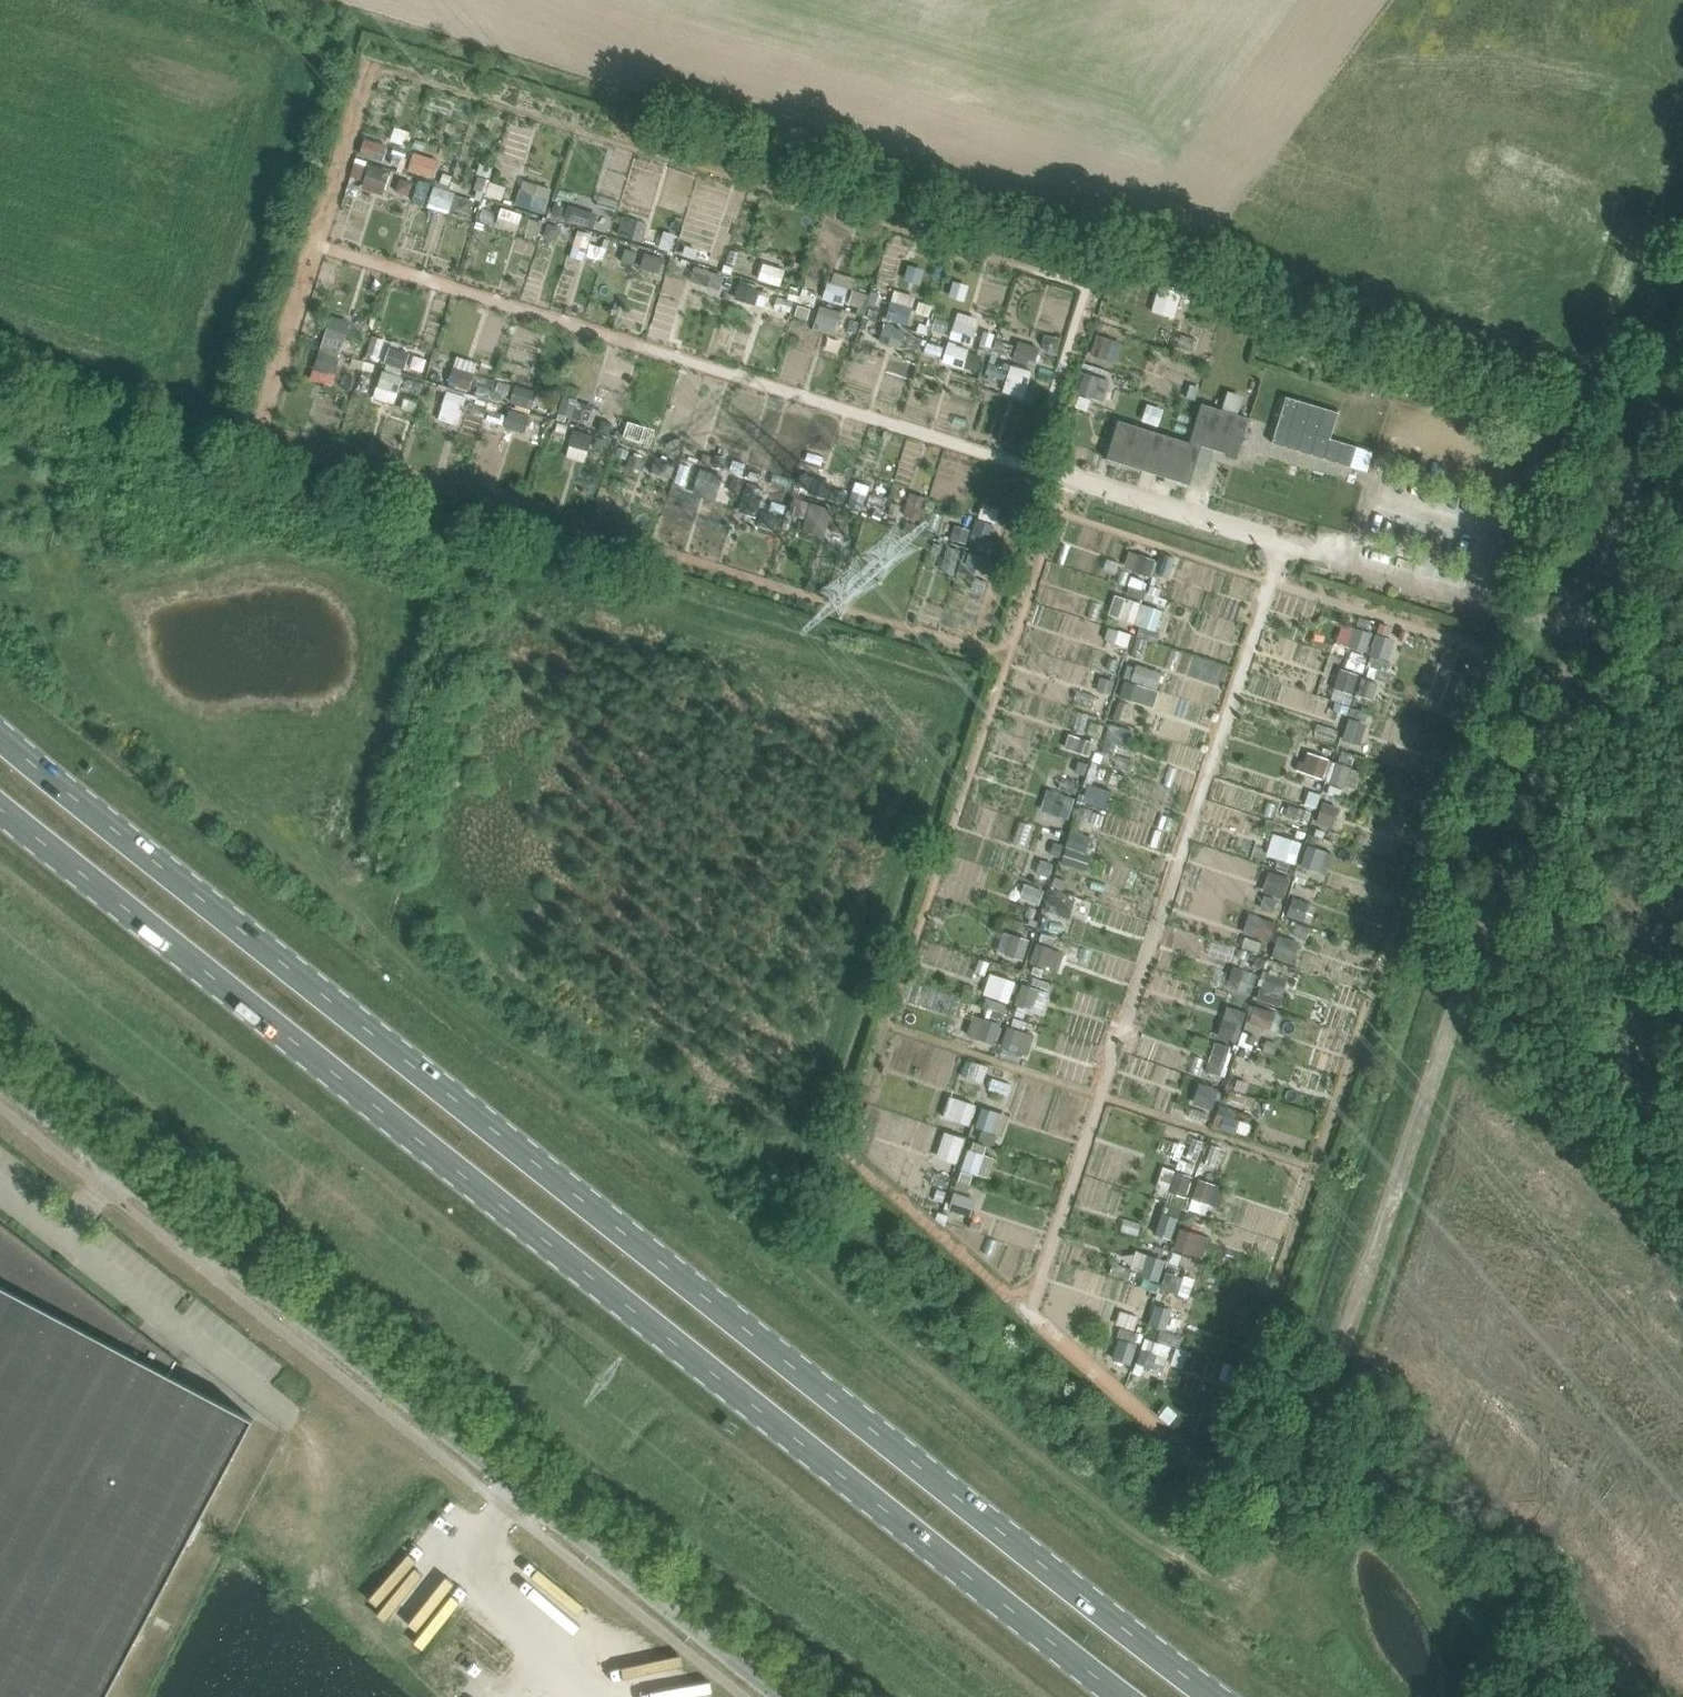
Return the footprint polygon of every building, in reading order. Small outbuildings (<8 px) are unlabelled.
[(394,125),(390,137),(403,141),(407,129),(394,125)] [(362,133),(358,149),(378,156),(386,141),(362,133)] [(414,139),(411,147),(424,152),(427,143),(414,139)] [(406,148),(393,144),(387,161),(401,165),(406,148)] [(437,158),(413,150),(410,159),(407,167),(431,175),(437,158)] [(389,166),(367,161),(359,184),(382,190),(389,166)] [(491,164),(479,161),(476,171),(488,175),(491,164)] [(542,163),(539,163),(533,164),(531,171),(533,177),(539,179),(545,178),(547,174),(548,169),(545,165),(542,163)] [(451,173),(442,171),(439,179),(449,182),(451,173)] [(506,183),(477,174),(473,188),(501,197),(506,183)] [(399,176),(395,189),(408,193),(412,179),(399,176)] [(551,185),(522,176),(513,202),(543,211),(551,185)] [(418,177),(411,197),(422,201),(429,181),(418,177)] [(433,183),(448,188),(449,184),(434,180),(433,183)] [(448,188),(433,183),(427,204),(448,211),(450,206),(455,190),(448,188)] [(473,196),(455,190),(450,206),(468,212),(473,196)] [(507,208),(496,205),(491,222),(514,230),(520,212),(507,208)] [(594,212),(570,206),(567,221),(593,227),(594,212)] [(646,220),(622,213),(616,231),(641,239),(646,220)] [(528,215),(524,229),(539,233),(542,219),(528,215)] [(546,220),(542,233),(556,237),(560,224),(546,220)] [(577,227),(569,255),(583,259),(591,231),(577,227)] [(675,231),(663,227),(657,248),(668,251),(675,231)] [(590,241),(585,253),(602,259),(606,247),(590,241)] [(637,249),(625,246),(621,259),(633,263),(637,249)] [(663,254),(642,249),(639,265),(662,272),(663,254)] [(780,268),(758,262),(756,271),(754,279),(776,285),(780,268)] [(906,263),(903,280),(921,283),(924,266),(906,263)] [(695,264),(691,278),(720,287),(724,273),(695,264)] [(848,286),(826,278),(811,325),(831,333),(848,286)] [(733,302),(759,310),(766,290),(740,281),(733,302)] [(1158,282),(1150,309),(1173,316),(1181,289),(1158,282)] [(892,287),(882,318),(908,326),(918,296),(892,287)] [(798,302),(794,313),(807,317),(810,306),(798,302)] [(975,315),(956,309),(942,359),(963,364),(975,315)] [(339,321),(330,318),(313,370),(333,378),(350,325),(339,321)] [(885,321),(879,340),(899,347),(905,328),(885,321)] [(386,335),(371,331),(364,353),(379,357),(386,335)] [(1089,355),(1114,364),(1122,340),(1097,331),(1089,355)] [(1180,333),(1176,346),(1192,351),(1196,338),(1180,333)] [(423,355),(388,342),(385,360),(422,372),(423,355)] [(351,356),(349,363),(373,368),(374,361),(351,356)] [(534,386),(450,363),(444,384),(507,403),(503,420),(524,425),(534,386)] [(1030,372),(1008,365),(999,389),(1020,397),(1030,372)] [(358,371),(341,366),(333,390),(349,395),(358,371)] [(400,380),(382,374),(374,400),(392,406),(400,380)] [(407,378),(405,388),(421,392),(423,382),(407,378)] [(466,400),(446,394),(437,421),(456,427),(465,402),(466,400)] [(403,395),(399,408),(411,412),(416,399),(403,395)] [(1356,446),(1347,443),(1330,438),(1338,412),(1285,396),(1271,443),(1350,466),(1356,446)] [(465,402),(463,410),(483,416),(485,407),(465,402)] [(1224,453),(1237,457),(1249,418),(1201,403),(1189,442),(1118,420),(1106,459),(1189,485),(1193,472),(1205,475),(1213,449),(1225,453),(1224,453)] [(530,419),(526,435),(546,441),(551,426),(530,419)] [(589,430),(570,425),(565,453),(584,456),(589,430)] [(598,434),(593,449),(602,451),(607,437),(598,434)] [(625,457),(623,464),(641,472),(648,454),(629,448),(618,444),(616,453),(625,457)] [(650,469),(670,477),(677,460),(656,452),(650,469)] [(732,458),(730,468),(742,470),(745,460),(732,458)] [(680,461),(673,479),(684,483),(691,465),(680,461)] [(699,467),(694,484),(719,491),(723,473),(699,467)] [(811,494),(831,497),(834,475),(815,472),(811,494)] [(745,481),(739,501),(760,507),(766,487),(745,481)] [(923,513),(929,496),(916,492),(911,509),(923,513)] [(802,527),(824,536),(832,508),(794,496),(789,511),(805,517),(802,527)] [(1000,506),(981,499),(968,536),(987,543),(1000,506)] [(760,509),(756,523),(773,528),(777,515),(760,509)] [(955,522),(950,537),(966,541),(970,527),(955,522)] [(946,544),(943,558),(956,560),(959,547),(946,544)] [(969,549),(966,560),(984,566),(987,555),(969,549)] [(1157,559),(1129,549),(1122,569),(1150,578),(1157,559)] [(1127,591),(1164,604),(1166,596),(1129,583),(1127,591)] [(1161,606),(1123,595),(1118,612),(1156,625),(1161,606)] [(1332,641),(1369,651),(1374,630),(1338,620),(1332,641)] [(1131,631),(1117,627),(1112,642),(1126,647),(1131,631)] [(1369,651),(1387,658),(1395,638),(1376,631),(1369,651)] [(1114,692),(1152,705),(1164,671),(1125,658),(1114,692)] [(1342,666),(1336,684),(1374,697),(1380,679),(1342,666)] [(1100,674),(1096,688),(1110,692),(1114,678),(1100,674)] [(1079,711),(1074,727),(1128,745),(1134,729),(1079,711)] [(1367,720),(1348,713),(1339,736),(1358,743),(1367,720)] [(1090,753),(1094,739),(1069,732),(1065,745),(1090,753)] [(1305,748),(1298,767),(1355,787),(1361,768),(1305,748)] [(1084,759),(1080,770),(1128,787),(1132,776),(1084,759)] [(1046,792),(1042,809),(1071,815),(1074,798),(1046,792)] [(1323,800),(1317,820),(1333,825),(1339,804),(1323,800)] [(1092,806),(1080,803),(1077,814),(1089,817),(1092,806)] [(1071,829),(1062,860),(1089,868),(1099,837),(1071,829)] [(1305,841),(1298,863),(1328,873),(1335,851),(1305,841)] [(1290,875),(1268,869),(1257,905),(1278,912),(1290,875)] [(1073,897),(1026,882),(1020,901),(1067,916),(1073,897)] [(1276,920),(1248,912),(1242,931),(1271,939),(1276,920)] [(1027,938),(1008,932),(1002,951),(1022,956),(1027,938)] [(1302,941),(1280,933),(1272,953),(1294,961),(1302,941)] [(1067,952),(1036,940),(1028,960),(1059,972),(1067,952)] [(1285,984),(1232,966),(1225,985),(1278,1004),(1285,984)] [(1015,978),(989,971),(983,992),(1008,1000),(1015,978)] [(1023,976),(1015,997),(1044,1009),(1052,988),(1023,976)] [(1248,1010),(1224,1004),(1216,1033),(1240,1040),(1248,1010)] [(999,1021),(975,1010),(965,1032),(990,1043),(999,1021)] [(1007,1025),(1001,1044),(1029,1052),(1035,1033),(1007,1025)] [(1213,1039),(1202,1072),(1222,1078),(1233,1045),(1213,1039)] [(1007,1114),(951,1096),(945,1116),(1001,1133),(1007,1114)] [(1220,1111),(1215,1125),(1235,1132),(1240,1118),(1220,1111)] [(997,1145),(946,1129),(937,1158),(988,1174),(997,1145)] [(1187,1207),(1220,1219),(1231,1189),(1198,1177),(1187,1207)] [(976,1198),(952,1190),(947,1207),(971,1214),(976,1198)] [(0,1221),(0,1696),(106,1696),(253,1419),(170,1374),(177,1360),(182,1365),(183,1363),(0,1221)] [(1178,1229),(1171,1250),(1204,1261),(1211,1240),(1178,1229)] [(1146,1251),(1137,1279),(1159,1287),(1168,1259),(1146,1251)] [(1151,1295),(1143,1320),(1181,1332),(1189,1307),(1151,1295)] [(1140,1346),(1135,1364),(1163,1370),(1167,1353),(1140,1346)]
